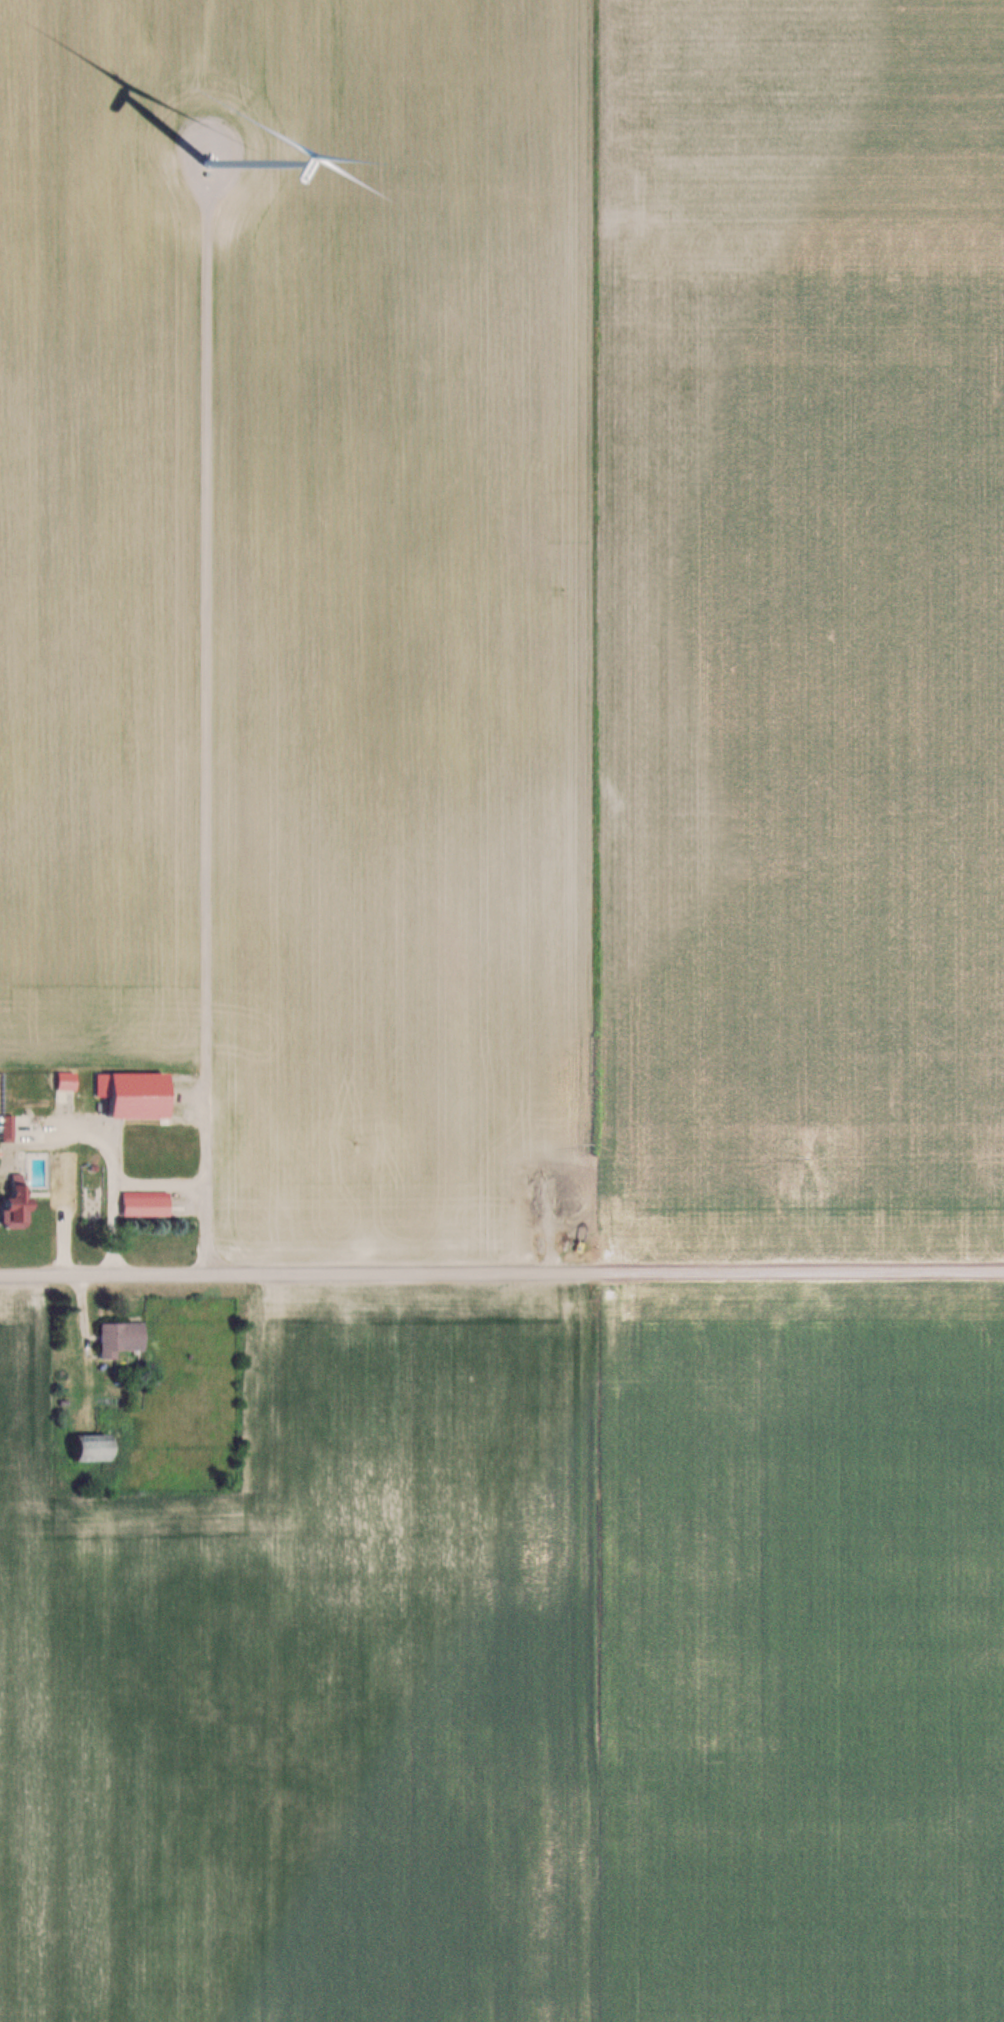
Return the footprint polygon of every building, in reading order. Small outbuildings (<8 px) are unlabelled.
[(16,1142),(16,1115),(4,1115),(4,1142),(16,1142)] [(14,1197),(7,1197),(7,1227),(31,1227),(31,1174),(14,1174),(14,1197)] [(172,1191),(125,1191),(125,1215),(172,1215),(172,1191)] [(102,1322),(102,1359),(120,1358),(120,1349),(147,1349),(147,1322),(102,1322)] [(117,1434),(78,1434),(78,1461),(117,1461),(117,1434)]
